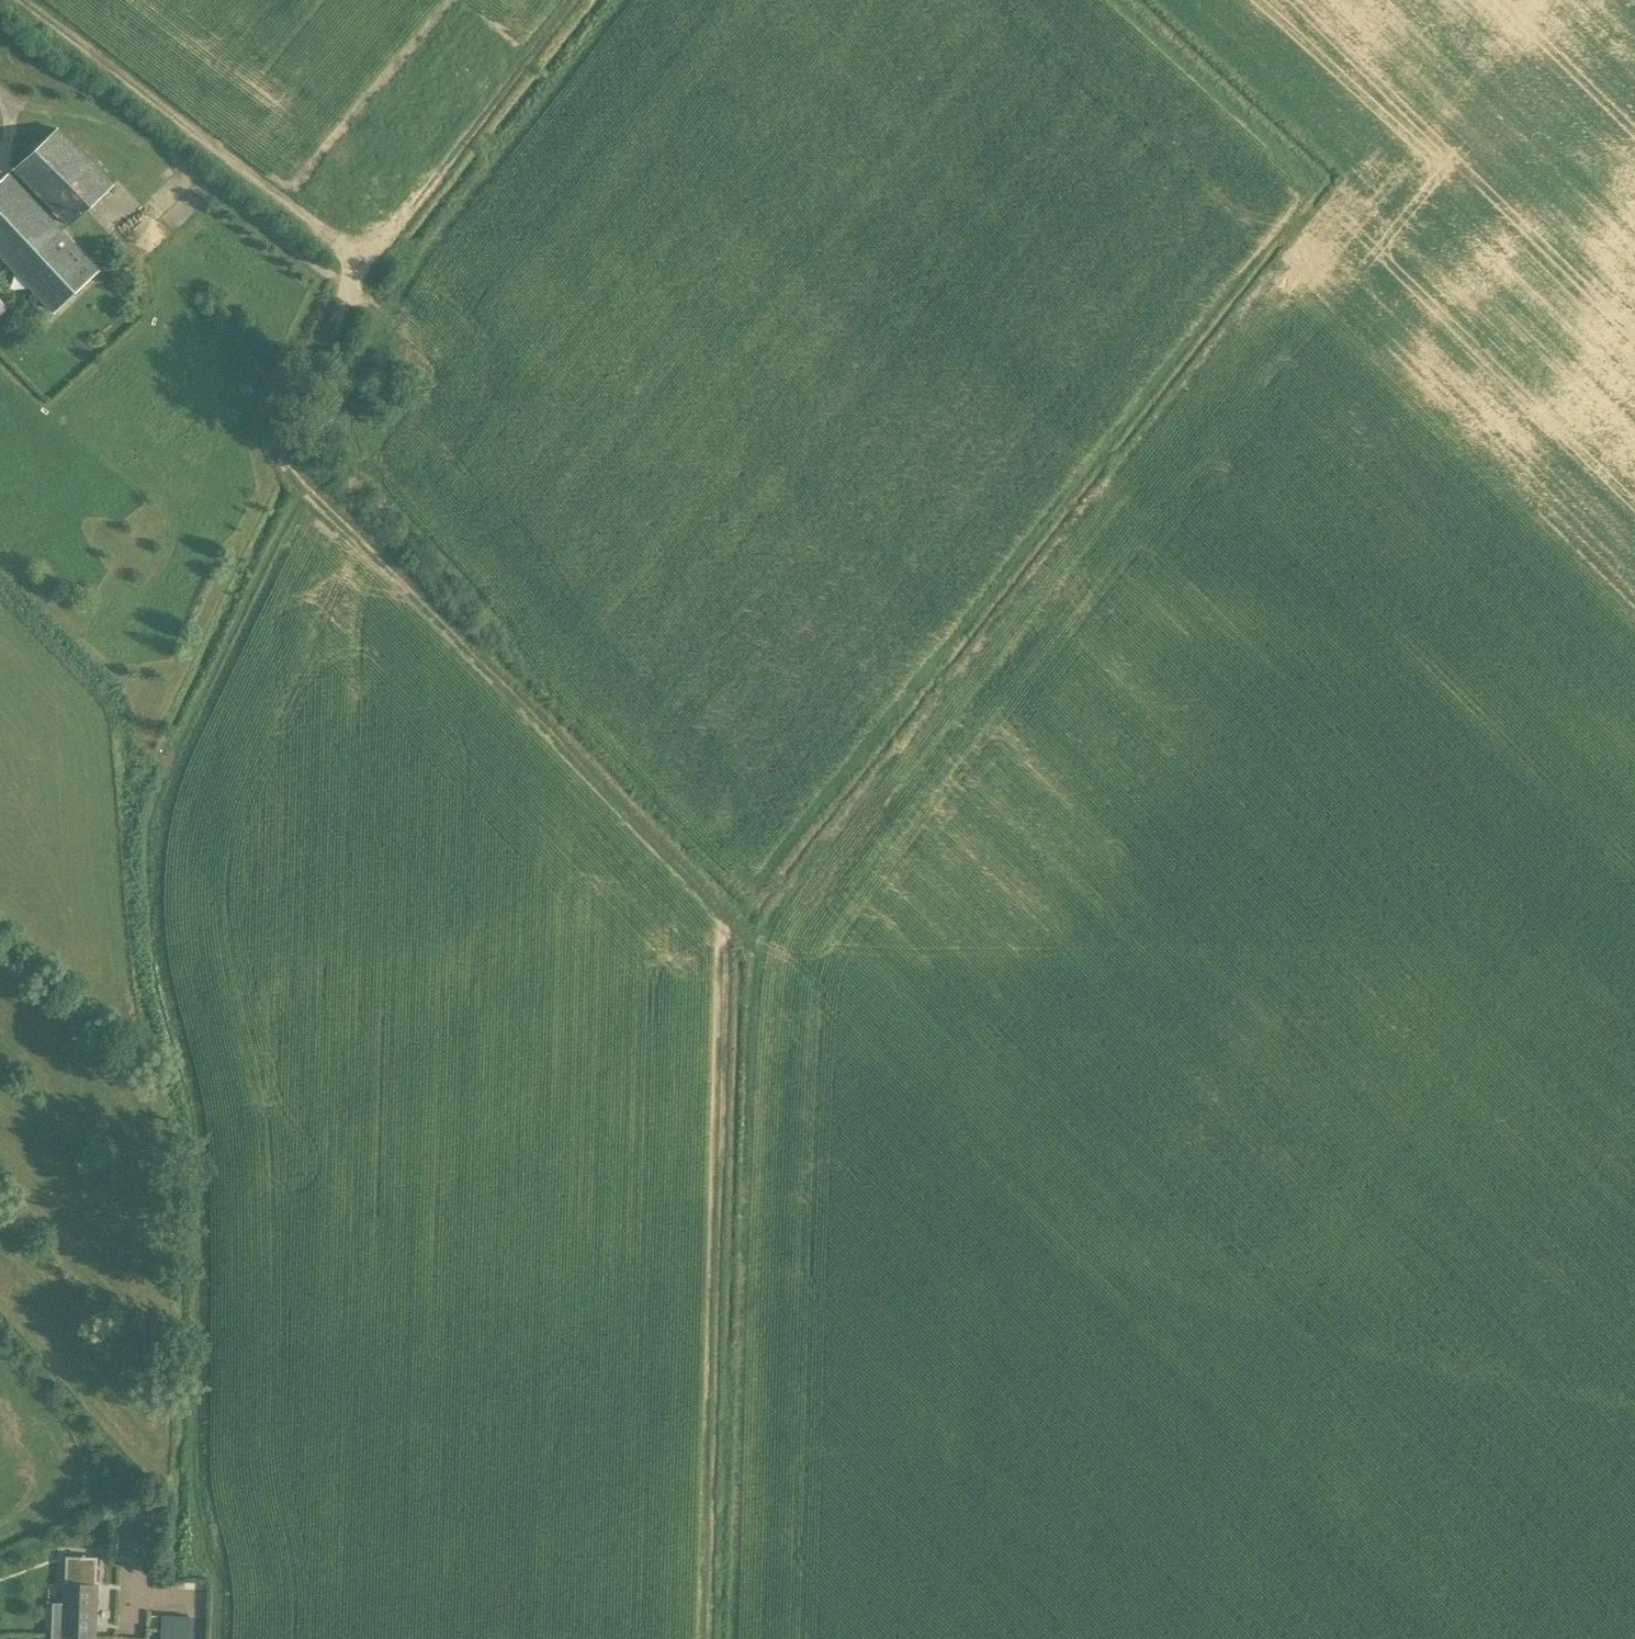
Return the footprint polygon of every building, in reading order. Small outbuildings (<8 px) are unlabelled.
[(68,227),(115,184),(59,126),(14,169),(68,227)] [(98,269),(9,174),(0,183),(0,252),(55,310),(98,269)] [(96,1638),(97,1638),(99,1583),(95,1583),(96,1559),(67,1558),(66,1581),(63,1581),(61,1633),(52,1633),(52,1638),(96,1638)] [(161,1638),(189,1638),(190,1616),(162,1615),(161,1638)]
